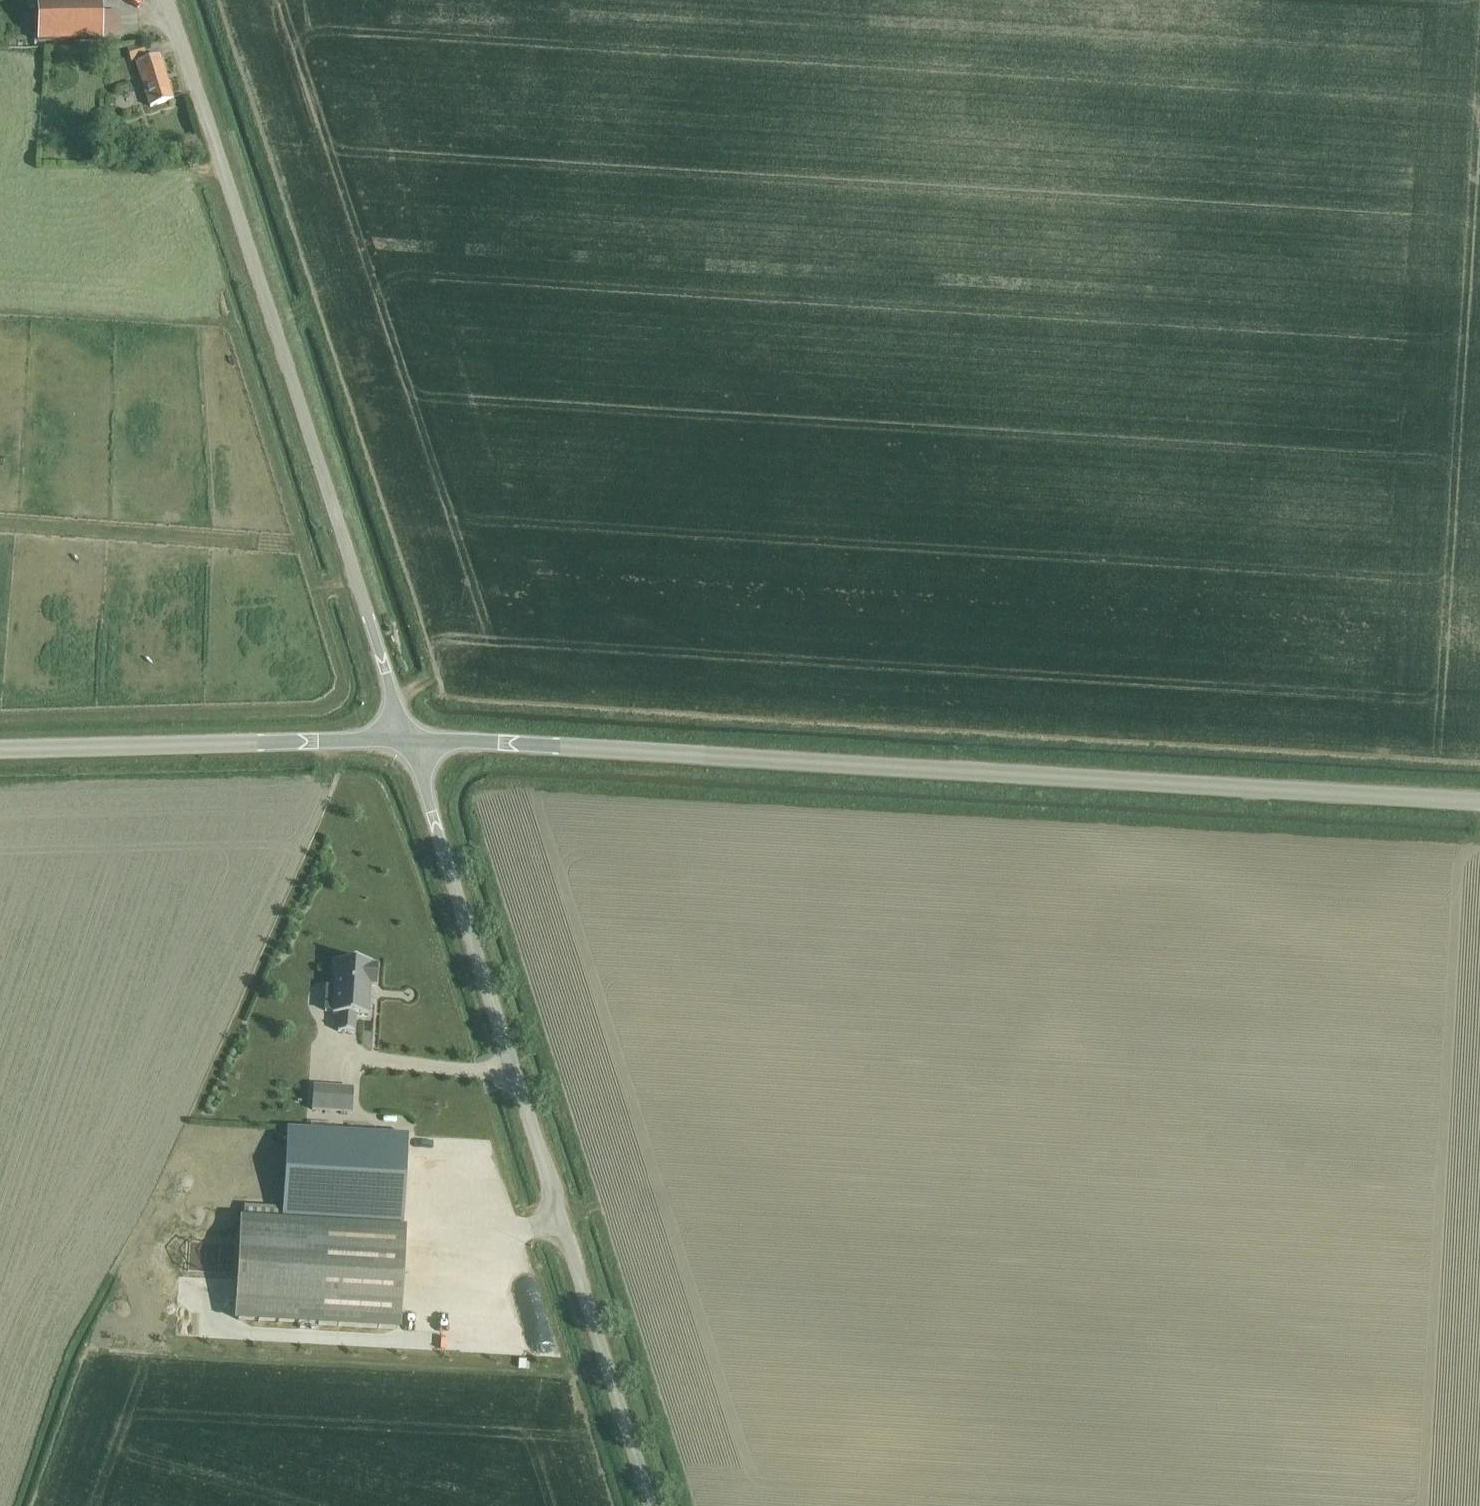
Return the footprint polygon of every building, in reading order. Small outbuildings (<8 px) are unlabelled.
[(99,13),(99,0),(34,0),(35,42),(100,41),(118,40),(118,13),(99,13)] [(142,47),(127,51),(130,62),(145,58),(142,47)] [(158,57),(135,64),(149,107),(171,100),(158,57)] [(368,1017),(370,986),(376,986),(377,966),(371,966),(371,963),(336,961),(334,988),(326,988),(325,1012),(333,1012),(333,1015),(339,1015),(338,1032),(355,1033),(356,1016),(368,1017)] [(312,1111),(352,1113),(353,1088),(313,1086),(312,1111)] [(285,1127),(280,1209),(243,1207),(236,1319),(396,1330),(402,1217),(405,1134),(285,1127)]
